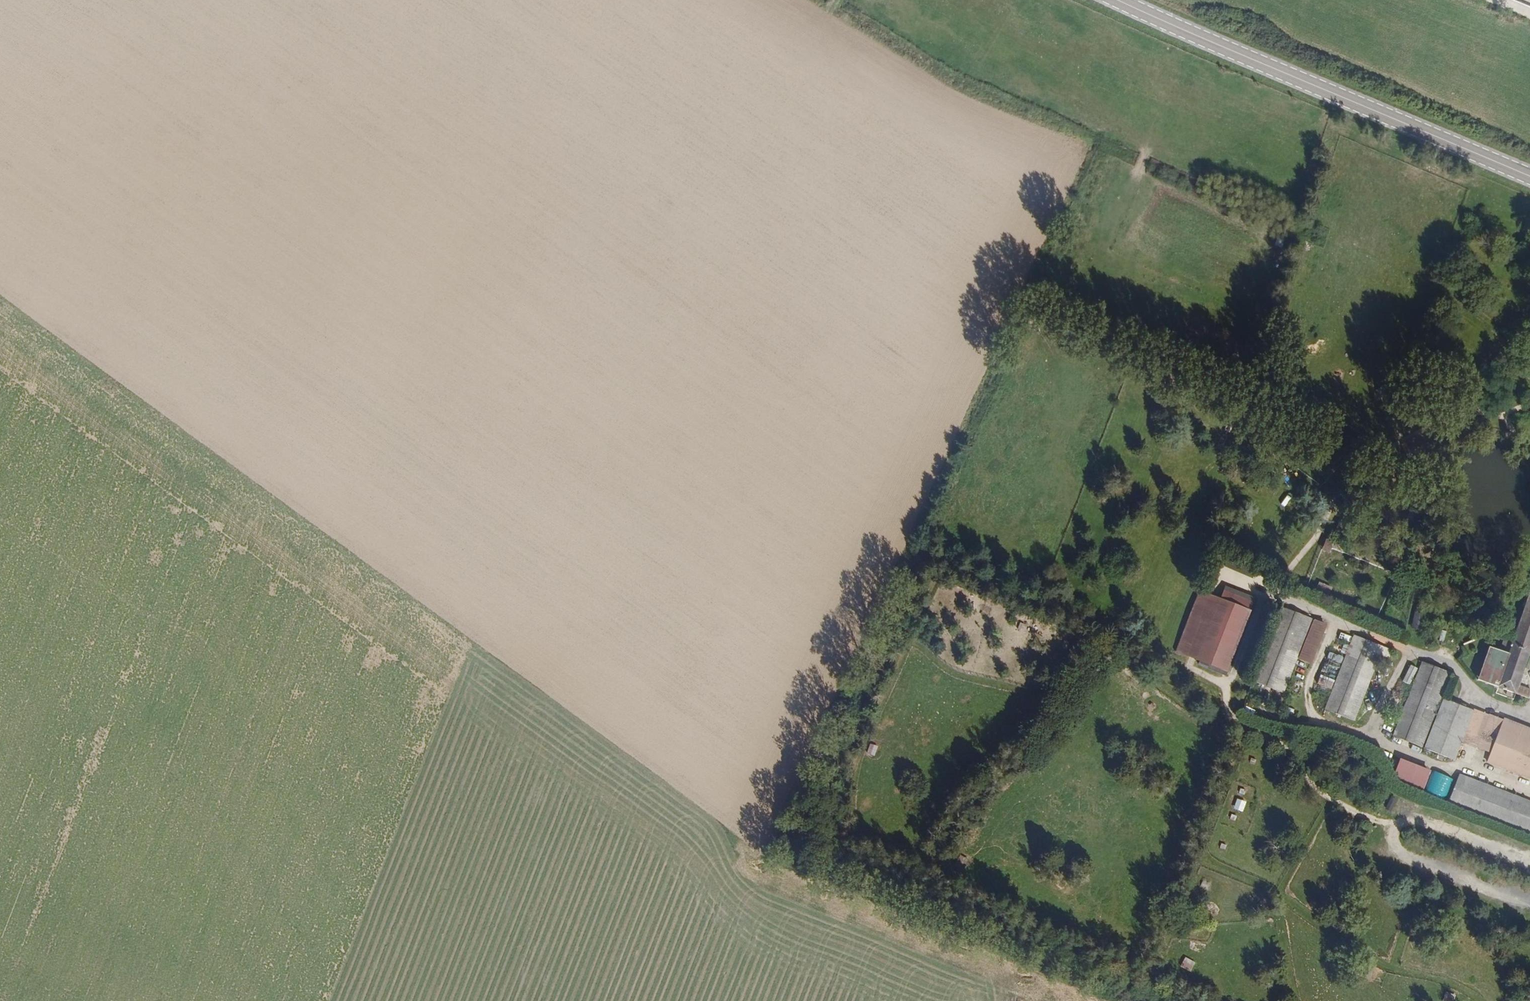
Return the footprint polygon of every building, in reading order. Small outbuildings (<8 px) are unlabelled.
[(1339,524),(1336,535),(1348,538),(1351,527),(1339,524)] [(1328,541),(1325,551),(1331,553),(1335,543),(1328,541)] [(1229,584),(1226,591),(1205,583),(1179,643),(1203,653),(1202,657),(1211,661),(1212,657),(1226,663),(1255,595),(1229,584)] [(1513,643),(1506,639),(1501,652),(1510,656),(1506,666),(1492,661),(1484,682),(1529,700),(1529,697),(1529,688),(1521,684),(1529,657),(1529,592),(1513,643)] [(1286,687),(1316,614),(1287,601),(1256,675),(1286,687)] [(1420,627),(1425,608),(1417,606),(1412,625),(1420,627)] [(1389,654),(1393,646),(1357,631),(1326,704),(1355,716),(1382,651),(1389,654)] [(1330,651),(1328,659),(1342,663),(1343,655),(1330,651)] [(1421,743),(1452,671),(1424,659),(1394,732),(1421,743)] [(1403,681),(1412,685),(1420,669),(1411,664),(1403,681)] [(1319,683),(1329,687),(1331,681),(1320,678),(1319,683)] [(1477,735),(1486,712),(1446,695),(1426,745),(1454,757),(1465,730),(1477,735)] [(1505,720),(1489,759),(1529,777),(1529,731),(1505,720)] [(870,743),(867,753),(875,756),(878,746),(870,743)] [(1403,757),(1395,774),(1425,787),(1433,770),(1403,757)] [(1462,771),(1449,800),(1529,833),(1529,800),(1462,771)] [(1243,811),(1247,801),(1238,798),(1234,808),(1243,811)] [(1192,971),(1196,961),(1185,957),(1181,967),(1192,971)] [(1443,1000),(1444,1000),(1454,1000),(1456,995),(1446,991),(1443,1000)]
